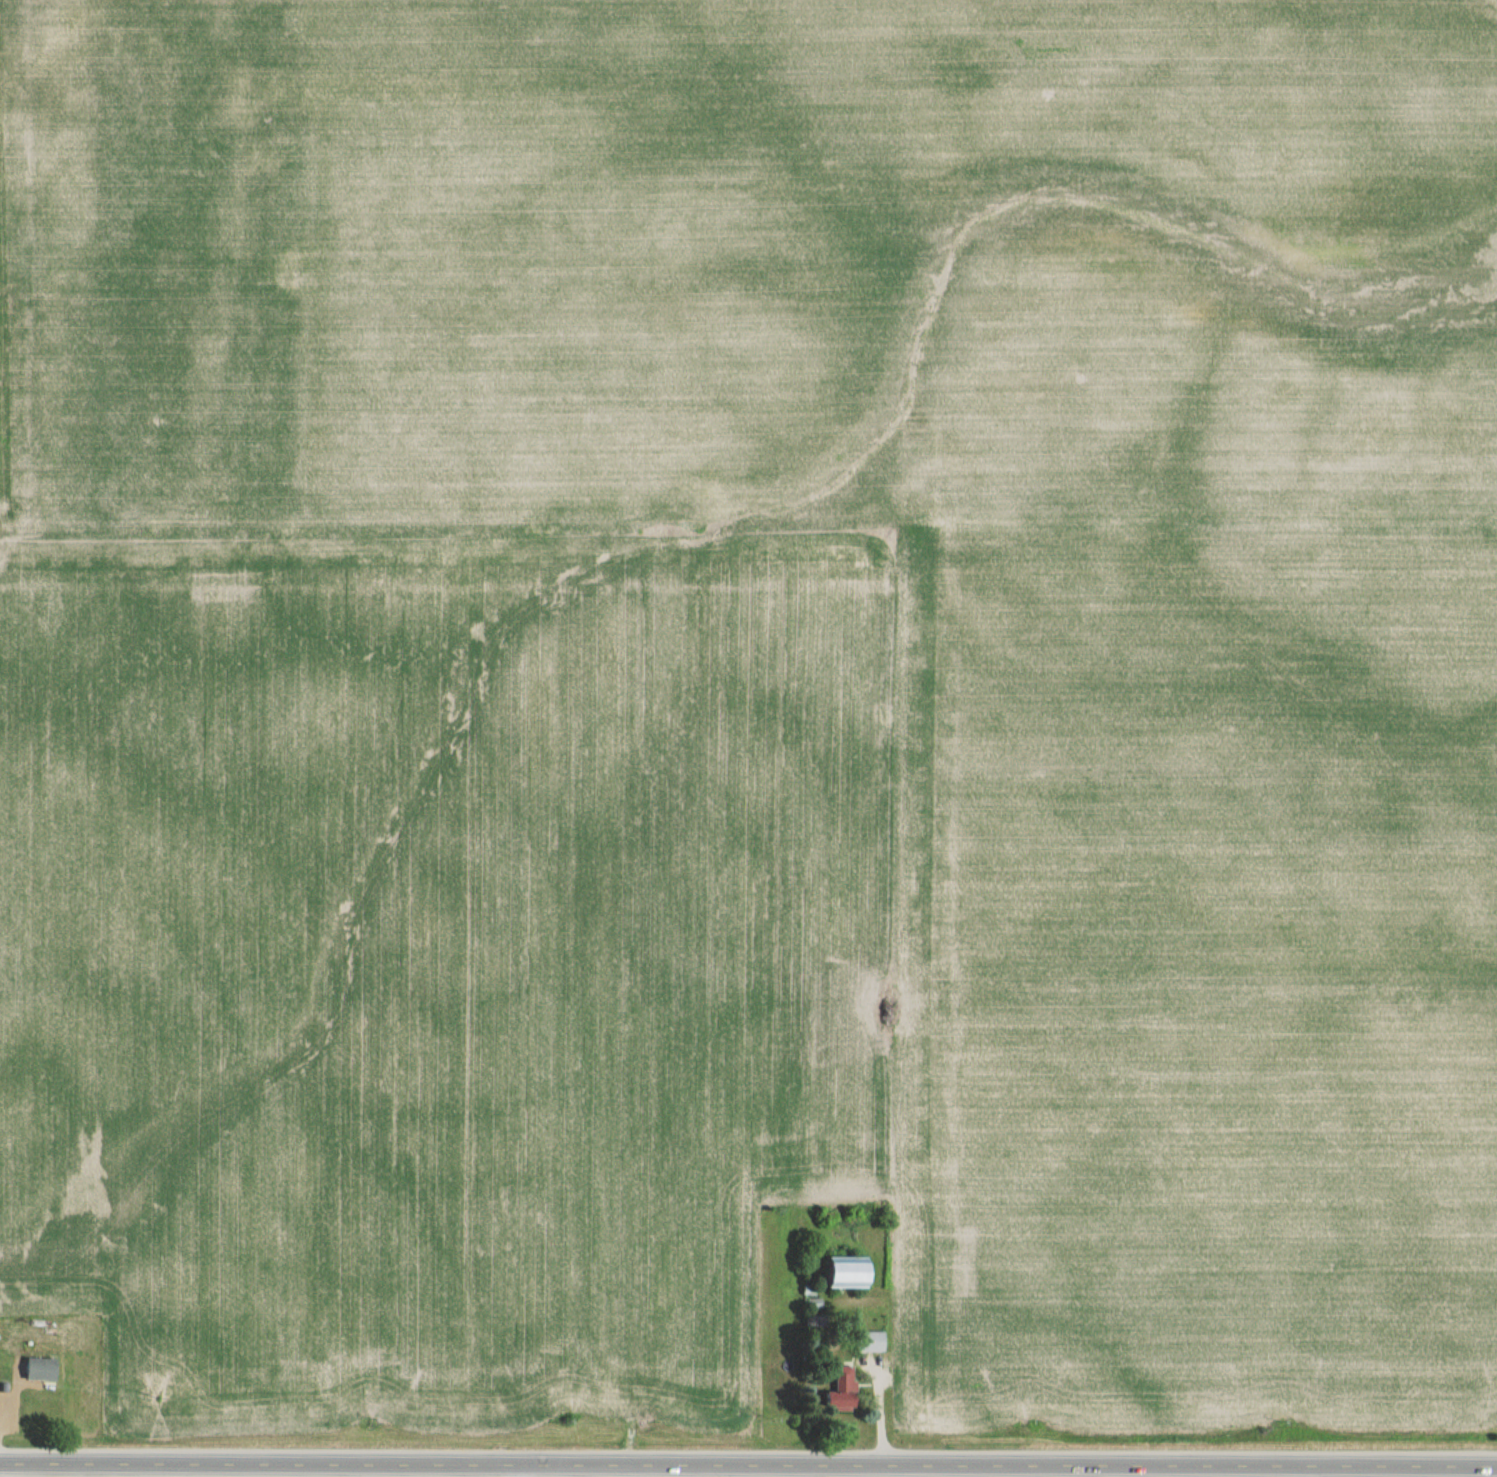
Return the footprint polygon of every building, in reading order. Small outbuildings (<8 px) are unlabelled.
[(879,1286),(879,1256),(832,1256),(832,1286),(879,1286)] [(60,1378),(60,1358),(28,1358),(28,1378),(60,1378)] [(836,1391),(827,1391),(827,1407),(859,1407),(859,1365),(837,1365),(836,1391)]
